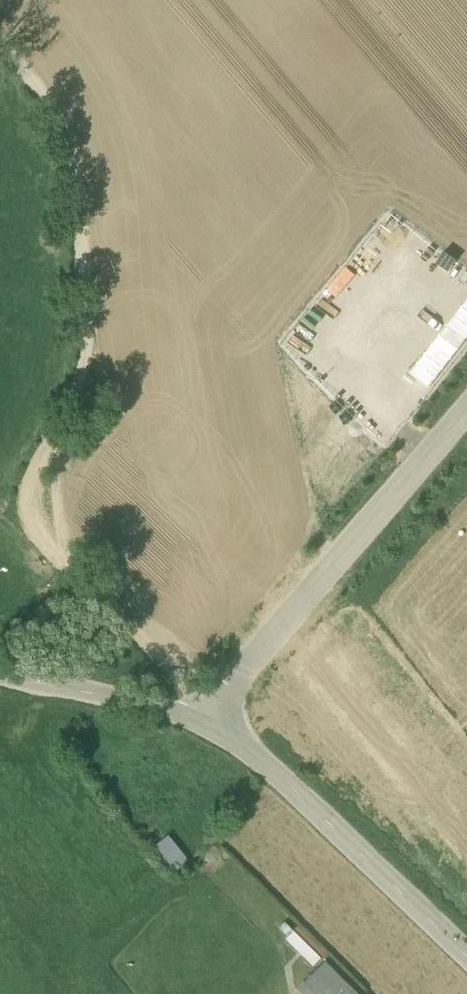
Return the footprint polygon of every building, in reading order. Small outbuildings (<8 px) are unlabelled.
[(312,966),(321,957),(293,930),(285,939),(298,952),(301,955),(312,966)] [(315,993),(358,993),(324,961),(303,982),(315,993)]
